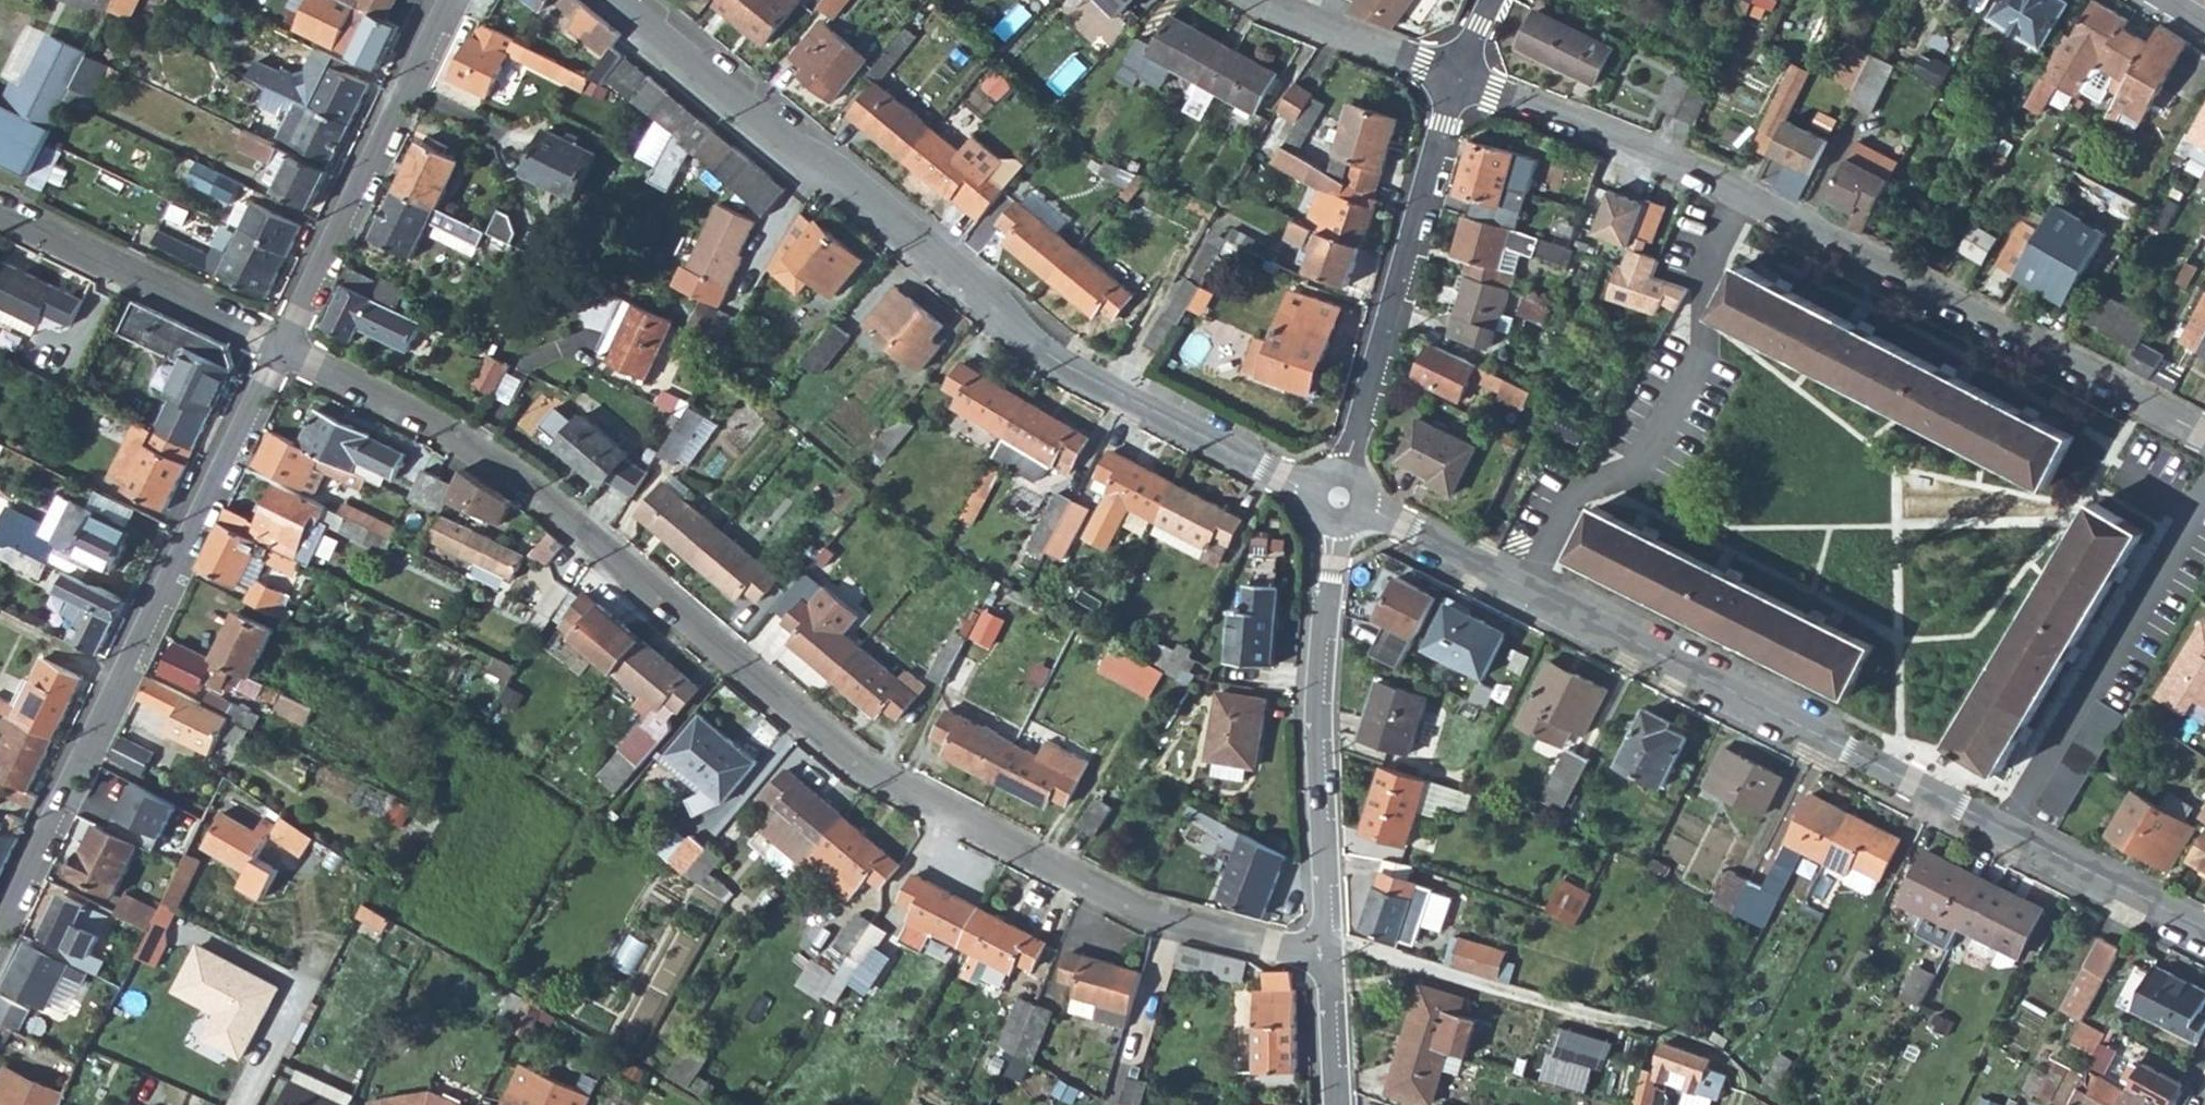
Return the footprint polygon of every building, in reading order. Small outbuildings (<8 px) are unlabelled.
[(109,11),(129,21),(139,0),(115,0),(109,11)] [(397,29),(385,23),(338,0),(309,0),(295,29),(378,69),(397,29)] [(385,23),(396,0),(338,0),(385,23)] [(542,10),(550,0),(529,0),(542,10)] [(579,0),(552,0),(582,21),(580,24),(606,44),(616,31),(579,0)] [(719,5),(765,43),(800,0),(723,0),(719,5)] [(819,5),(834,18),(848,0),(823,0),(819,5)] [(1120,13),(1132,0),(1106,0),(1120,13)] [(1360,0),(1359,0),(1351,13),(1396,29),(1399,25),(1360,0)] [(1399,25),(1415,0),(1360,0),(1399,25)] [(1737,3),(1751,10),(1755,0),(1739,0),(1737,3)] [(1974,5),(1986,11),(1993,0),(1976,0),(1974,5)] [(1994,16),(2043,47),(2070,3),(2065,0),(2004,0),(1994,16)] [(2098,0),(2094,0),(2073,37),(2069,34),(2060,47),(2028,103),(2042,112),(2058,84),(2081,97),(2085,91),(2092,78),(2101,64),(2122,26),(2126,28),(2131,19),(2098,0)] [(1539,9),(1521,47),(1598,84),(1616,48),(1539,9)] [(1119,76),(1133,83),(1138,75),(1142,76),(1162,87),(1172,67),(1195,80),(1188,93),(1192,95),(1220,43),(1170,16),(1155,46),(1139,38),(1119,76)] [(518,38),(483,20),(476,34),(473,34),(452,76),(490,94),(512,50),(518,38)] [(791,56),(806,67),(820,79),(814,86),(832,101),(866,59),(820,21),(791,56)] [(15,80),(26,85),(52,34),(45,30),(29,22),(14,52),(3,73),(15,80)] [(2121,95),(2109,117),(2118,122),(2125,110),(2145,122),(2190,42),(2163,24),(2152,43),(2121,95)] [(906,26),(867,75),(876,83),(917,35),(906,26)] [(2126,28),(2122,26),(2101,64),(2092,78),(2085,91),(2100,99),(2107,87),(2121,95),(2152,43),(2126,28)] [(52,34),(26,85),(15,80),(3,106),(0,104),(0,159),(31,174),(63,110),(67,101),(90,53),(52,34)] [(593,76),(518,38),(512,50),(587,90),(593,76)] [(1881,39),(1874,53),(1897,64),(1944,87),(1951,74),(1881,39)] [(1952,51),(1961,56),(1968,45),(1958,39),(1952,51)] [(1192,95),(1185,108),(1203,117),(1217,92),(1240,105),(1254,112),(1256,113),(1267,92),(1275,78),(1277,74),(1220,43),(1192,95)] [(1873,54),(1855,45),(1838,80),(1857,89),(1873,54)] [(315,51),(312,57),(341,71),(344,64),(315,51)] [(90,53),(67,101),(88,111),(104,78),(117,84),(123,71),(90,53)] [(1857,89),(1851,101),(1872,113),(1897,64),(1874,53),(1873,54),(1857,89)] [(256,63),(249,79),(267,88),(316,111),(349,127),(370,86),(341,71),(312,57),(304,72),(293,76),(282,71),(281,75),(256,63)] [(608,79),(631,98),(649,75),(626,57),(608,79)] [(1814,70),(1796,61),(1756,145),(1772,154),(1773,152),(1791,117),(1814,70)] [(806,67),(799,74),(814,86),(820,79),(806,67)] [(1660,107),(1679,116),(1695,81),(1676,73),(1660,107)] [(649,75),(631,98),(634,100),(649,113),(667,90),(649,75)] [(1138,75),(1133,83),(1137,85),(1142,76),(1138,75)] [(1275,78),(1267,92),(1272,95),(1280,80),(1275,78)] [(1695,81),(1679,116),(1698,125),(1714,89),(1695,81)] [(933,130),(876,83),(857,105),(870,116),(863,124),(907,161),(933,130)] [(1293,83),(1277,109),(1298,121),(1308,105),(1314,95),(1293,83)] [(316,111),(267,88),(258,106),(279,116),(281,110),(289,113),(278,137),(332,162),(349,127),(316,111)] [(667,90),(649,113),(667,127),(685,105),(667,90)] [(1351,103),(1330,172),(1348,183),(1374,198),(1398,118),(1351,103)] [(685,105),(667,127),(683,140),(701,119),(685,105)] [(1254,112),(1240,105),(1236,112),(1250,119),(1254,112)] [(1298,121),(1283,146),(1293,152),(1308,127),(1305,125),(1315,109),(1308,105),(1298,121)] [(2125,110),(2118,122),(2139,134),(2145,122),(2125,110)] [(2173,160),(2182,165),(2187,156),(2189,158),(2191,154),(2200,139),(2204,142),(2204,114),(2193,135),(2188,132),(2173,160)] [(1833,138),(1791,117),(1773,152),(1789,159),(1778,184),(1803,199),(1833,138)] [(683,140),(681,143),(691,152),(698,158),(701,156),(718,133),(701,119),(683,140)] [(547,130),(526,173),(575,198),(596,155),(577,145),(580,139),(570,134),(567,140),(547,130)] [(962,153),(933,130),(907,161),(978,220),(1022,167),(1014,161),(1004,162),(975,138),(962,153)] [(243,131),(240,139),(241,151),(271,166),(268,173),(280,179),(283,174),(319,191),(329,171),(243,131)] [(718,133),(701,156),(717,171),(736,148),(718,133)] [(2191,154),(2204,162),(2204,142),(2200,139),(2191,154)] [(1541,161),(1475,142),(1460,194),(1477,198),(1471,216),(1541,237),(1544,226),(1523,220),(1541,161)] [(1903,164),(1859,142),(1830,199),(1849,209),(1852,205),(1860,208),(1856,214),(1850,226),(1865,235),(1903,164)] [(420,143),(398,191),(437,209),(460,162),(420,143)] [(50,146),(44,158),(57,164),(62,153),(50,146)] [(1320,189),(1308,225),(1313,227),(1320,231),(1362,245),(1374,209),(1377,200),(1374,198),(1348,183),(1330,172),(1315,164),(1293,152),(1283,146),(1273,162),(1320,189)] [(736,148),(717,171),(733,186),(753,162),(736,148)] [(57,164),(44,158),(36,176),(31,185),(44,190),(49,178),(57,164)] [(753,162),(733,186),(748,201),(770,176),(753,162)] [(245,186),(197,163),(187,183),(236,207),(245,186)] [(57,164),(49,178),(62,185),(69,170),(57,164)] [(280,179),(268,173),(265,181),(276,186),(274,192),(310,208),(317,196),(319,191),(283,174),(280,179)] [(770,176),(748,201),(765,217),(787,190),(770,176)] [(398,191),(395,190),(371,238),(411,258),(429,222),(437,226),(479,246),(482,240),(486,233),(437,209),(398,191)] [(1646,206),(1611,193),(1596,235),(1631,248),(1636,236),(1646,206)] [(1004,244),(1049,280),(1076,248),(1019,200),(1000,223),(1012,234),(1004,244)] [(1646,206),(1636,236),(1655,244),(1668,209),(1648,201),(1646,206)] [(253,204),(241,228),(267,240),(255,265),(277,275),(301,227),(253,204)] [(718,204),(686,270),(727,290),(741,263),(737,260),(755,222),(718,204)] [(1852,205),(1849,209),(1856,214),(1860,208),(1852,205)] [(2107,233),(2058,205),(2050,219),(2043,230),(2017,275),(2067,304),(2107,233)] [(2031,209),(2025,219),(2043,230),(2050,219),(2031,209)] [(512,216),(499,210),(487,234),(506,243),(512,245),(517,232),(512,216)] [(814,224),(800,213),(785,235),(779,247),(789,255),(773,274),(793,290),(802,289),(812,277),(834,295),(862,261),(816,222),(814,224)] [(1467,215),(1456,256),(1472,260),(1480,263),(1475,278),(1510,291),(1522,252),(1535,257),(1536,253),(1541,254),(1540,257),(1569,267),(1576,250),(1541,237),(1471,216),(1467,215)] [(1295,219),(1286,236),(1304,246),(1313,227),(1308,225),(1295,219)] [(2025,219),(1999,265),(2017,275),(2043,230),(2025,219)] [(2000,238),(1977,224),(1962,250),(1985,263),(2000,238)] [(479,246),(437,226),(432,237),(474,257),(479,246)] [(1232,227),(1226,239),(1289,270),(1294,258),(1232,227)] [(1304,246),(1299,263),(1309,266),(1320,231),(1313,227),(1304,246)] [(241,228),(238,233),(228,255),(214,248),(211,255),(160,231),(154,242),(202,266),(267,296),(277,275),(255,265),(267,240),(241,228)] [(1320,231),(1309,266),(1307,271),(1348,286),(1362,245),(1320,231)] [(486,233),(482,240),(503,250),(506,243),(487,234),(486,233)] [(1208,242),(1165,317),(1177,323),(1178,324),(1221,249),(1208,242)] [(789,255),(779,247),(766,268),(773,274),(789,255)] [(1076,248),(1049,280),(1094,317),(1101,308),(1115,318),(1134,296),(1076,248)] [(1661,260),(1631,248),(1626,267),(1619,265),(1610,300),(1657,316),(1664,305),(1677,313),(1690,291),(1679,288),(1654,278),(1661,260)] [(0,259),(0,320),(32,336),(56,286),(0,259)] [(1472,260),(1468,276),(1475,278),(1480,263),(1472,260)] [(2189,261),(2178,282),(2188,286),(2199,267),(2189,261)] [(1745,267),(1721,315),(1807,358),(1812,361),(1816,364),(1901,409),(1905,411),(1910,413),(1980,448),(1985,451),(1989,453),(2050,486),(2075,439),(2062,432),(2041,421),(2044,414),(2030,406),(2026,413),(1981,390),(1959,378),(1962,371),(1948,364),(1944,371),(1877,336),(1880,328),(1865,320),(1861,327),(1848,320),(1792,293),(1796,285),(1782,279),(1779,285),(1769,280),(1745,267)] [(353,270),(346,285),(394,309),(402,293),(403,290),(381,279),(379,283),(353,270)] [(1475,278),(1468,276),(1451,335),(1492,347),(1510,291),(1475,278)] [(346,285),(345,284),(324,326),(352,339),(357,328),(361,321),(386,334),(383,340),(407,352),(421,322),(412,318),(394,309),(346,285)] [(895,288),(865,324),(921,370),(939,347),(931,340),(942,326),(895,288)] [(1291,291),(1284,308),(1302,314),(1308,296),(1291,291)] [(2100,292),(2084,319),(2138,348),(2142,340),(2153,320),(2100,292)] [(402,293),(394,309),(412,318),(420,303),(402,293)] [(1272,343),(1261,376),(1310,393),(1340,308),(1308,296),(1302,314),(1284,308),(1272,343)] [(1552,308),(1526,297),(1519,314),(1545,327),(1552,308)] [(626,300),(600,355),(610,359),(636,304),(626,300)] [(226,344),(136,301),(120,332),(184,363),(153,430),(193,449),(233,368),(226,344)] [(2183,341),(2204,353),(2204,302),(2183,341)] [(636,304),(610,359),(647,377),(672,322),(636,304)] [(708,338),(722,344),(735,319),(720,312),(708,338)] [(1177,323),(1165,317),(1162,315),(1146,344),(1160,352),(1177,323)] [(361,321),(357,328),(383,340),(386,334),(361,321)] [(833,323),(800,361),(817,375),(849,336),(833,323)] [(1245,371),(1261,376),(1272,343),(1257,338),(1245,371)] [(2142,340),(2138,348),(2161,362),(2165,354),(2142,340)] [(1489,372),(1433,344),(1416,379),(1459,401),(1473,377),(1482,382),(1482,385),(1498,394),(1496,399),(1521,411),(1530,392),(1489,372)] [(489,355),(474,383),(492,394),(508,365),(489,355)] [(956,408),(1006,438),(1026,402),(963,363),(949,389),(962,397),(956,408)] [(2155,372),(2151,380),(2173,391),(2176,384),(2155,372)] [(664,390),(656,404),(681,416),(689,403),(664,390)] [(1026,402),(1006,438),(994,457),(1037,484),(1053,466),(1059,456),(1074,465),(1089,440),(1026,402)] [(140,423),(100,404),(89,428),(127,446),(128,446),(140,423)] [(578,423),(558,406),(541,425),(561,442),(558,446),(603,485),(630,452),(585,414),(578,423)] [(317,408),(299,444),(367,477),(382,484),(386,475),(393,479),(407,453),(372,436),(372,435),(317,408)] [(675,467),(687,448),(701,426),(713,433),(718,425),(690,408),(659,457),(675,467)] [(901,414),(871,449),(886,460),(915,425),(901,414)] [(1596,430),(1571,418),(1562,437),(1586,449),(1596,430)] [(1420,419),(1400,461),(1428,475),(1425,480),(1455,495),(1478,447),(1443,430),(1446,424),(1438,420),(1435,426),(1420,419)] [(127,446),(114,471),(128,478),(123,487),(166,507),(193,449),(153,430),(140,423),(128,446),(127,446)] [(701,426),(687,448),(698,455),(713,433),(701,426)] [(299,444),(271,431),(255,464),(306,489),(307,488),(317,493),(322,482),(327,473),(347,482),(361,489),(367,477),(299,444)] [(1098,478),(1099,478),(1113,486),(1107,496),(1086,536),(1108,548),(1129,507),(1158,522),(1176,485),(1111,452),(1098,478)] [(1059,456),(1053,466),(1068,475),(1074,465),(1059,456)] [(513,499),(464,469),(456,486),(450,498),(504,524),(515,501),(513,499)] [(423,470),(410,498),(443,512),(455,486),(423,470)] [(327,473),(322,482),(343,492),(347,482),(327,473)] [(671,477),(664,485),(683,500),(690,492),(671,477)] [(1113,486),(1099,478),(1096,485),(1098,491),(1107,496),(1113,486)] [(228,506),(220,521),(304,562),(311,565),(327,533),(319,528),(328,507),(276,482),(257,521),(252,519),(252,517),(228,506)] [(664,485),(639,515),(695,562),(721,531),(683,500),(664,485)] [(1176,485),(1158,522),(1208,549),(1214,539),(1228,546),(1242,520),(1176,485)] [(1006,505),(1030,517),(1038,501),(1014,489),(1006,505)] [(1057,493),(1033,539),(1049,547),(1073,502),(1057,493)] [(1049,547),(1046,552),(1064,562),(1090,511),(1073,502),(1049,547)] [(73,503),(54,539),(58,542),(115,569),(133,531),(73,503)] [(2026,625),(1953,747),(1959,750),(1958,753),(1967,757),(1970,751),(1986,760),(2003,770),(2006,764),(2023,736),(2029,741),(2037,727),(2031,723),(2070,658),(2077,662),(2085,648),(2078,643),(2087,628),(2118,577),(2125,581),(2132,568),(2125,563),(2134,548),(2145,531),(2098,505),(2054,577),(2052,581),(2049,586),(2026,625)] [(328,507),(319,528),(327,533),(330,527),(340,531),(347,516),(328,507)] [(1599,509),(1575,557),(1611,575),(1634,587),(1692,616),(1717,629),(1776,658),(1812,677),(1849,696),(1873,648),(1834,627),(1826,623),(1831,616),(1816,608),(1812,616),(1743,581),(1747,574),(1734,567),(1729,575),(1722,572),(1714,567),(1660,540),(1664,532),(1651,525),(1646,533),(1639,529),(1632,526),(1599,509)] [(363,511),(358,521),(373,529),(378,519),(363,511)] [(526,554),(443,512),(429,539),(514,579),(526,554)] [(0,523),(0,538),(19,547),(49,561),(58,542),(54,539),(4,515),(0,523)] [(347,516),(340,531),(379,550),(386,536),(373,529),(358,521),(347,516)] [(220,521),(199,565),(238,584),(241,580),(254,586),(247,600),(286,618),(290,606),(287,604),(290,595),(259,580),(268,561),(298,575),(304,562),(220,521)] [(1158,522),(1152,532),(1218,567),(1228,546),(1214,539),(1208,549),(1158,522)] [(721,531),(695,562),(739,598),(746,591),(759,601),(778,579),(721,531)] [(386,536),(379,550),(387,554),(393,539),(386,536)] [(558,537),(538,559),(547,564),(565,544),(558,537)] [(1033,539),(1030,544),(1046,552),(1049,547),(1033,539)] [(49,561),(19,547),(11,564),(41,579),(49,561)] [(124,596),(59,566),(50,587),(71,596),(62,615),(77,621),(68,639),(99,652),(124,596)] [(804,573),(785,596),(797,607),(784,623),(798,634),(790,643),(833,680),(860,648),(841,633),(802,601),(817,584),(804,573)] [(1403,663),(1440,597),(1401,576),(1380,616),(1392,622),(1378,650),(1403,663)] [(556,579),(537,608),(553,616),(572,589),(556,579)] [(817,584),(802,601),(841,633),(854,617),(817,584)] [(1232,612),(1229,661),(1273,665),(1279,588),(1274,588),(1274,585),(1251,584),(1251,586),(1246,585),(1245,610),(1236,610),(1236,612),(1232,612)] [(572,589),(553,616),(557,621),(564,627),(617,672),(644,641),(588,592),(583,598),(572,589)] [(1506,637),(1487,627),(1489,621),(1453,603),(1431,647),(1486,675),(1506,637)] [(928,677),(941,684),(979,614),(972,611),(960,634),(954,631),(946,648),(944,646),(928,677)] [(239,612),(216,659),(251,677),(275,629),(239,612)] [(2204,618),(2156,695),(2187,714),(2196,699),(2204,704),(2204,618)] [(1489,621),(1487,627),(1506,637),(1509,632),(1489,621)] [(216,659),(177,641),(162,673),(201,692),(207,680),(218,686),(217,690),(224,693),(228,683),(258,698),(259,696),(265,684),(251,677),(216,659)] [(644,641),(617,672),(619,674),(660,708),(667,699),(680,710),(700,688),(644,641)] [(1156,642),(1146,661),(1165,671),(1175,651),(1156,642)] [(1146,661),(1114,644),(1100,670),(1150,698),(1166,672),(1165,671),(1146,661)] [(1175,651),(1165,671),(1166,672),(1179,679),(1193,652),(1179,644),(1175,651)] [(860,648),(833,680),(876,717),(884,708),(898,719),(926,686),(907,670),(898,680),(860,648)] [(497,655),(490,671),(509,680),(517,665),(497,655)] [(5,714),(13,717),(55,737),(83,676),(41,658),(30,681),(25,678),(14,703),(0,696),(0,711),(5,714)] [(1520,723),(1559,742),(1567,724),(1576,729),(1587,734),(1609,689),(1551,661),(1520,723)] [(660,708),(619,674),(612,682),(652,716),(660,708)] [(203,704),(149,678),(140,698),(177,717),(169,732),(213,754),(223,733),(242,743),(247,732),(251,733),(254,728),(203,704)] [(1381,682),(1365,737),(1414,751),(1430,697),(1381,682)] [(1481,682),(1472,699),(1487,706),(1496,690),(1481,682)] [(265,684),(259,696),(278,706),(284,693),(265,684)] [(210,692),(203,704),(254,728),(260,716),(210,692)] [(1208,761),(1214,761),(1246,765),(1255,766),(1265,701),(1218,695),(1208,761)] [(956,700),(950,711),(1014,745),(1021,733),(956,700)] [(2040,800),(2065,816),(2125,717),(2126,715),(2100,700),(2040,800)] [(1648,707),(1622,763),(1666,785),(1690,735),(1671,726),(1673,720),(1648,707)] [(2126,715),(2125,717),(2141,728),(2147,718),(2132,707),(2126,715)] [(1014,745),(950,711),(936,737),(951,744),(945,755),(996,782),(1014,745)] [(5,714),(1,723),(9,727),(13,717),(5,714)] [(751,769),(729,751),(736,742),(703,715),(670,754),(725,800),(751,769)] [(0,744),(0,777),(30,791),(55,737),(13,717),(9,727),(0,744)] [(602,775),(619,790),(663,739),(645,724),(602,775)] [(1567,724),(1559,742),(1567,746),(1576,729),(1567,724)] [(122,738),(112,760),(143,776),(154,754),(122,738)] [(736,742),(729,751),(751,769),(758,760),(736,742)] [(1049,743),(1041,759),(1080,778),(1087,763),(1049,743)] [(1014,745),(996,782),(1046,806),(1051,796),(1067,804),(1080,778),(1041,759),(1014,745)] [(1547,793),(1570,803),(1592,759),(1570,747),(1547,793)] [(1726,747),(1706,784),(1765,813),(1784,775),(1726,747)] [(1246,765),(1214,761),(1213,776),(1244,780),(1246,765)] [(1430,779),(1385,766),(1366,834),(1409,847),(1421,807),(1430,779)] [(819,847),(846,816),(788,769),(761,802),(774,813),(763,827),(806,863),(807,862),(819,847)] [(3,794),(32,807),(38,795),(30,791),(0,777),(0,799),(3,794)] [(1430,779),(1421,807),(1437,811),(1439,804),(1466,811),(1472,793),(1430,779)] [(179,808),(135,785),(111,832),(148,849),(156,854),(179,808)] [(2186,822),(2162,807),(2136,791),(2112,831),(2171,868),(2196,827),(2186,822)] [(2171,792),(2162,807),(2186,822),(2195,807),(2171,792)] [(1753,880),(1737,911),(1766,925),(1796,865),(1803,849),(1828,802),(1812,793),(1764,886),(1753,880)] [(1080,826),(1096,837),(1113,809),(1097,800),(1080,826)] [(1828,802),(1803,849),(1826,860),(1850,813),(1828,802)] [(1190,805),(1184,814),(1225,836),(1222,843),(1237,852),(1220,898),(1263,915),(1285,856),(1229,826),(1190,805)] [(611,811),(605,819),(611,824),(616,815),(611,811)] [(206,847),(249,872),(257,858),(271,834),(276,825),(267,820),(258,832),(224,813),(206,847)] [(1901,839),(1850,813),(1826,860),(1849,872),(1844,881),(1866,892),(1872,890),(1880,876),(1881,877),(1901,839)] [(26,821),(10,814),(3,829),(0,828),(0,876),(26,821)] [(276,825),(271,834),(302,855),(314,838),(283,816),(276,825)] [(870,876),(882,886),(902,863),(846,816),(819,847),(807,862),(851,899),(870,876)] [(115,893),(117,889),(138,845),(111,832),(97,826),(84,853),(82,853),(73,873),(115,893)] [(2191,859),(2204,867),(2202,872),(2204,873),(2204,835),(2191,859)] [(692,836),(672,860),(687,874),(708,849),(692,836)] [(138,845),(117,889),(126,894),(148,849),(138,845)] [(708,849),(687,874),(696,879),(722,897),(729,888),(710,871),(720,858),(708,849)] [(1903,901),(1930,915),(1959,930),(1961,925),(1985,878),(1929,850),(1903,901)] [(188,854),(164,904),(177,911),(201,861),(188,854)] [(249,872),(243,884),(264,896),(278,871),(257,858),(249,872)] [(1413,867),(1387,862),(1378,887),(1376,886),(1362,931),(1400,942),(1402,937),(1419,941),(1428,911),(1434,892),(1435,889),(1409,881),(1413,867)] [(1732,870),(1716,900),(1737,911),(1753,880),(1732,870)] [(963,944),(981,908),(916,874),(903,899),(919,908),(902,940),(924,951),(935,931),(963,944)] [(2019,953),(2021,954),(2044,907),(1985,878),(1961,925),(2003,945),(2019,953)] [(1548,909),(1577,923),(1592,893),(1562,879),(1548,909)] [(780,893),(769,884),(749,907),(745,904),(741,910),(758,921),(780,893)] [(729,888),(722,897),(728,901),(737,907),(745,899),(729,888)] [(1434,892),(1428,911),(1447,917),(1453,898),(1434,892)] [(101,936),(78,925),(87,906),(62,894),(44,932),(91,956),(101,936)] [(126,894),(117,913),(150,930),(154,922),(160,910),(126,894)] [(160,910),(154,922),(169,929),(177,911),(164,904),(160,910)] [(365,904),(358,915),(385,931),(392,920),(365,904)] [(87,906),(78,925),(101,936),(110,917),(87,906)] [(981,908),(963,944),(1013,970),(1018,959),(1033,967),(1046,942),(981,908)] [(839,948),(827,967),(838,974),(851,955),(873,922),(858,912),(836,944),(839,948)] [(1930,915),(1923,929),(1952,944),(1959,930),(1930,915)] [(150,930),(138,956),(157,965),(167,946),(169,929),(154,922),(150,930)] [(873,922),(851,955),(863,963),(867,965),(889,932),(873,922)] [(1153,936),(1148,954),(1176,962),(1179,954),(1182,943),(1153,936)] [(1455,937),(1446,963),(1455,966),(1463,939),(1455,937)] [(2102,937),(2081,974),(2102,985),(2122,947),(2102,937)] [(1463,939),(1455,966),(1500,979),(1504,961),(1507,952),(1463,939)] [(282,988),(197,942),(171,993),(213,1016),(202,1041),(244,1061),(282,988)] [(9,985),(51,1008),(66,975),(84,984),(87,977),(90,979),(93,973),(29,943),(9,985)] [(1182,943),(1179,954),(1219,965),(1216,977),(1237,982),(1243,957),(1182,943)] [(2019,953),(2003,945),(1995,962),(2001,965),(2015,963),(2019,953)] [(1080,983),(1077,995),(1132,1010),(1143,971),(1072,951),(1064,978),(1080,983)] [(851,955),(838,974),(851,983),(863,963),(851,955)] [(1856,956),(1848,971),(1861,978),(1868,963),(1856,956)] [(90,958),(86,966),(102,974),(106,966),(90,958)] [(1504,961),(1500,979),(1512,982),(1516,965),(1504,961)] [(1904,996),(1922,1004),(1937,974),(1919,965),(1904,996)] [(2136,1007),(2200,1039),(2204,1028),(2204,1012),(2202,1011),(2204,1006),(2204,989),(2156,965),(2136,1007)] [(1293,970),(1266,969),(1266,990),(1255,990),(1256,1027),(1241,1027),(1243,1062),(1257,1063),(1257,1072),(1298,1071),(1296,988),(1293,988),(1293,970)] [(1848,971),(1845,978),(1857,985),(1861,978),(1848,971)] [(2081,974),(2063,1009),(2084,1020),(2102,985),(2081,974)] [(66,975),(51,1008),(67,1017),(84,984),(66,975)] [(1422,984),(1406,1038),(1449,1051),(1467,1057),(1470,1057),(1480,1019),(1462,1013),(1466,998),(1422,984)] [(511,990),(502,1006),(521,1017),(529,1001),(511,990)] [(1077,995),(1073,1010),(1127,1027),(1132,1010),(1077,995)] [(1021,996),(1007,1031),(1024,1038),(1026,1033),(1037,1003),(1021,996)] [(0,1002),(0,1020),(21,1032),(31,1011),(2,997),(0,1002)] [(1037,1003),(1026,1033),(1043,1041),(1054,1010),(1037,1003)] [(1007,1031),(1001,1046),(1017,1054),(1024,1038),(1007,1031)] [(2078,1032),(2073,1041),(2080,1045),(2084,1036),(2078,1032)] [(2084,1036),(2080,1045),(2098,1054),(2105,1042),(2086,1032),(2084,1036)] [(1024,1038),(1017,1054),(1035,1063),(1043,1041),(1026,1033),(1024,1038)] [(1449,1051),(1406,1038),(1391,1089),(1435,1102),(1445,1066),(1449,1051)] [(1521,1058),(1517,1072),(1577,1090),(1586,1060),(1590,1060),(1594,1047),(1568,1039),(1564,1053),(1545,1061),(1531,1057),(1529,1060),(1521,1058)] [(1658,1072),(1656,1078),(1659,1079),(1678,1086),(1695,1091),(1717,1099),(1722,1100),(1730,1074),(1709,1067),(1712,1058),(1665,1042),(1658,1072)] [(2098,1054),(2092,1066),(2106,1073),(2118,1049),(2105,1042),(2098,1054)] [(1449,1051),(1445,1066),(1463,1072),(1467,1057),(1449,1051)] [(1783,1052),(1764,1087),(1779,1097),(1788,1082),(1784,1080),(1794,1060),(1783,1052)] [(676,1063),(670,1074),(689,1085),(696,1074),(676,1063)] [(2065,1063),(2061,1069),(2065,1072),(2083,1081),(2086,1077),(2087,1074),(2065,1063)] [(2086,1077),(2093,1082),(2091,1085),(2094,1086),(2090,1093),(2111,1104),(2113,1104),(2114,1104),(2167,1104),(2168,1104),(2170,1104),(2174,1104),(2184,1086),(2146,1063),(2130,1092),(2090,1069),(2087,1074),(2086,1077)] [(593,1097),(521,1064),(502,1104),(589,1104),(593,1097)] [(294,1081),(344,1104),(350,1104),(356,1094),(299,1068),(294,1081)] [(2037,1068),(2027,1088),(2042,1096),(2053,1076),(2037,1068)] [(3,1101),(4,1098),(8,1099),(19,1076),(5,1070),(0,1080),(0,1099),(3,1101)] [(1646,1070),(1642,1084),(1657,1087),(1659,1079),(1656,1078),(1658,1072),(1646,1070)] [(2051,1100),(2060,1104),(2114,1104),(2113,1104),(2111,1104),(2090,1093),(2094,1086),(2091,1085),(2093,1082),(2086,1077),(2083,1081),(2065,1072),(2051,1100)] [(696,1074),(689,1085),(709,1097),(716,1086),(696,1074)] [(3,1101),(1,1104),(62,1104),(64,1100),(34,1086),(35,1083),(19,1076),(8,1099),(4,1098),(3,1101)] [(1122,1103),(1128,1104),(1140,1104),(1147,1080),(1130,1077),(1122,1103)] [(294,1081),(292,1080),(281,1104),(344,1104),(294,1081)] [(1095,1081),(1091,1091),(1106,1099),(1109,1088),(1095,1081)] [(1642,1084),(1637,1104),(1655,1104),(1659,1088),(1657,1087),(1642,1084)] [(433,1091),(385,1099),(386,1104),(463,1104),(433,1091)] [(1695,1091),(1690,1104),(1715,1104),(1717,1099),(1695,1091)]
